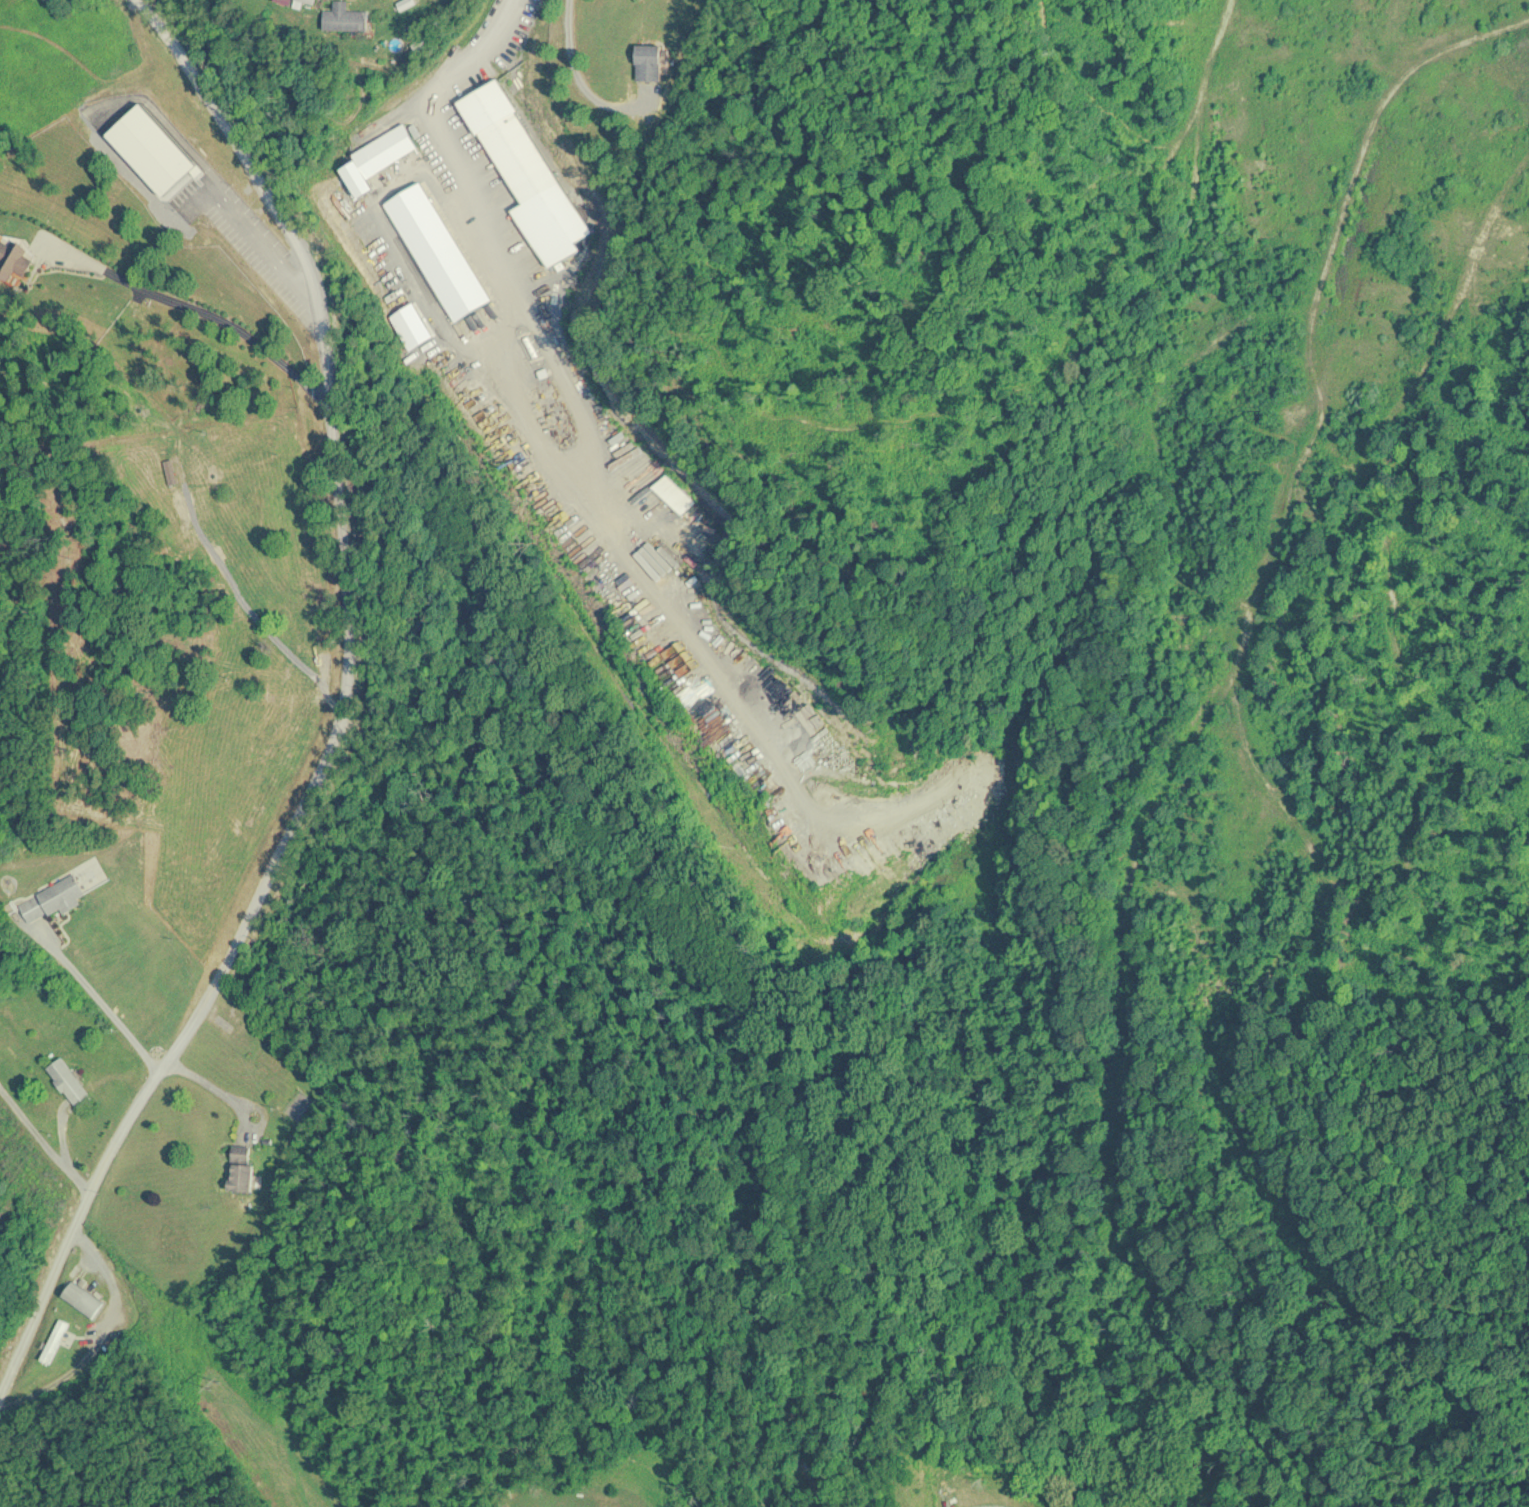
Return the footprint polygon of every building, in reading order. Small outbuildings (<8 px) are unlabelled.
[(367,30),(367,10),(347,10),(347,0),(333,0),(333,10),(323,10),(323,30),(367,30)] [(636,80),(660,80),(660,45),(636,45),(636,80)] [(506,94),(469,115),(519,205),(557,184),(506,94)] [(378,172),(419,148),(404,123),(363,147),(378,172)] [(22,284),(31,259),(23,256),(27,245),(0,234),(0,276),(22,284)] [(285,655),(299,655),(299,646),(285,646),(285,655)] [(18,904),(28,925),(60,909),(62,914),(80,905),(77,899),(85,895),(75,875),(18,904)] [(93,1095),(58,1059),(44,1072),(80,1108),(93,1095)] [(253,1147),(231,1146),(228,1192),(251,1193),(253,1147)] [(92,1320),(103,1304),(72,1281),(60,1297),(92,1320)] [(67,1322),(56,1319),(41,1364),(52,1367),(67,1322)]
